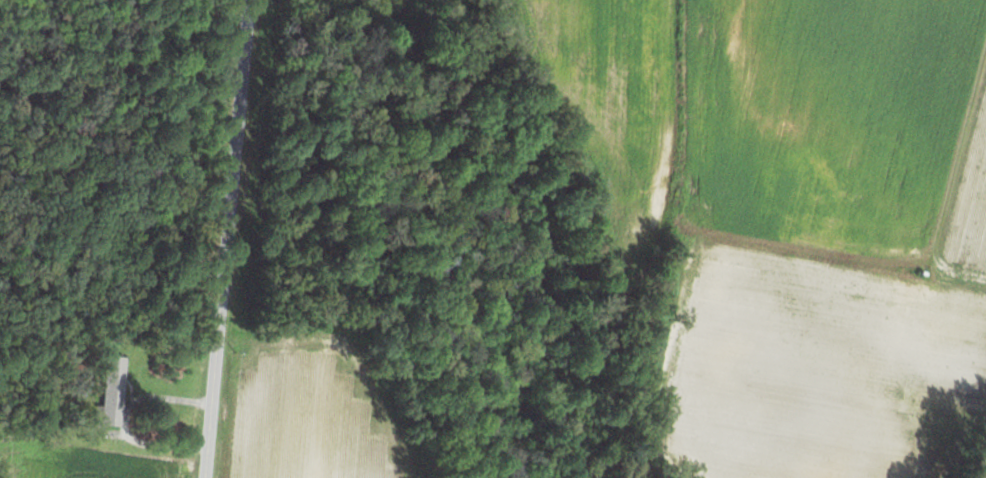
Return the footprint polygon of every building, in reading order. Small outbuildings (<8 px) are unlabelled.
[(119,428),(122,359),(101,358),(99,427),(119,428)]
